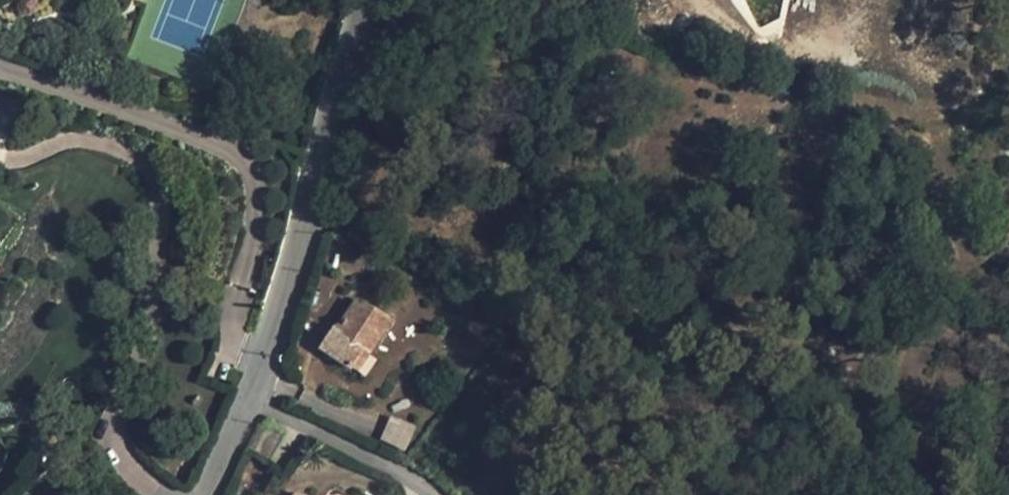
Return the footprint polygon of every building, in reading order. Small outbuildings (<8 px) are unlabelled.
[(11,135),(19,103),(0,99),(0,132),(11,135)] [(337,330),(334,328),(321,349),(351,368),(362,353),(367,356),(369,353),(391,321),(363,303),(361,306),(355,302),(337,330)] [(367,356),(362,353),(351,368),(356,372),(367,356)] [(378,359),(369,353),(367,356),(356,372),(365,377),(378,359)] [(412,428),(391,417),(381,438),(402,448),(412,428)]
